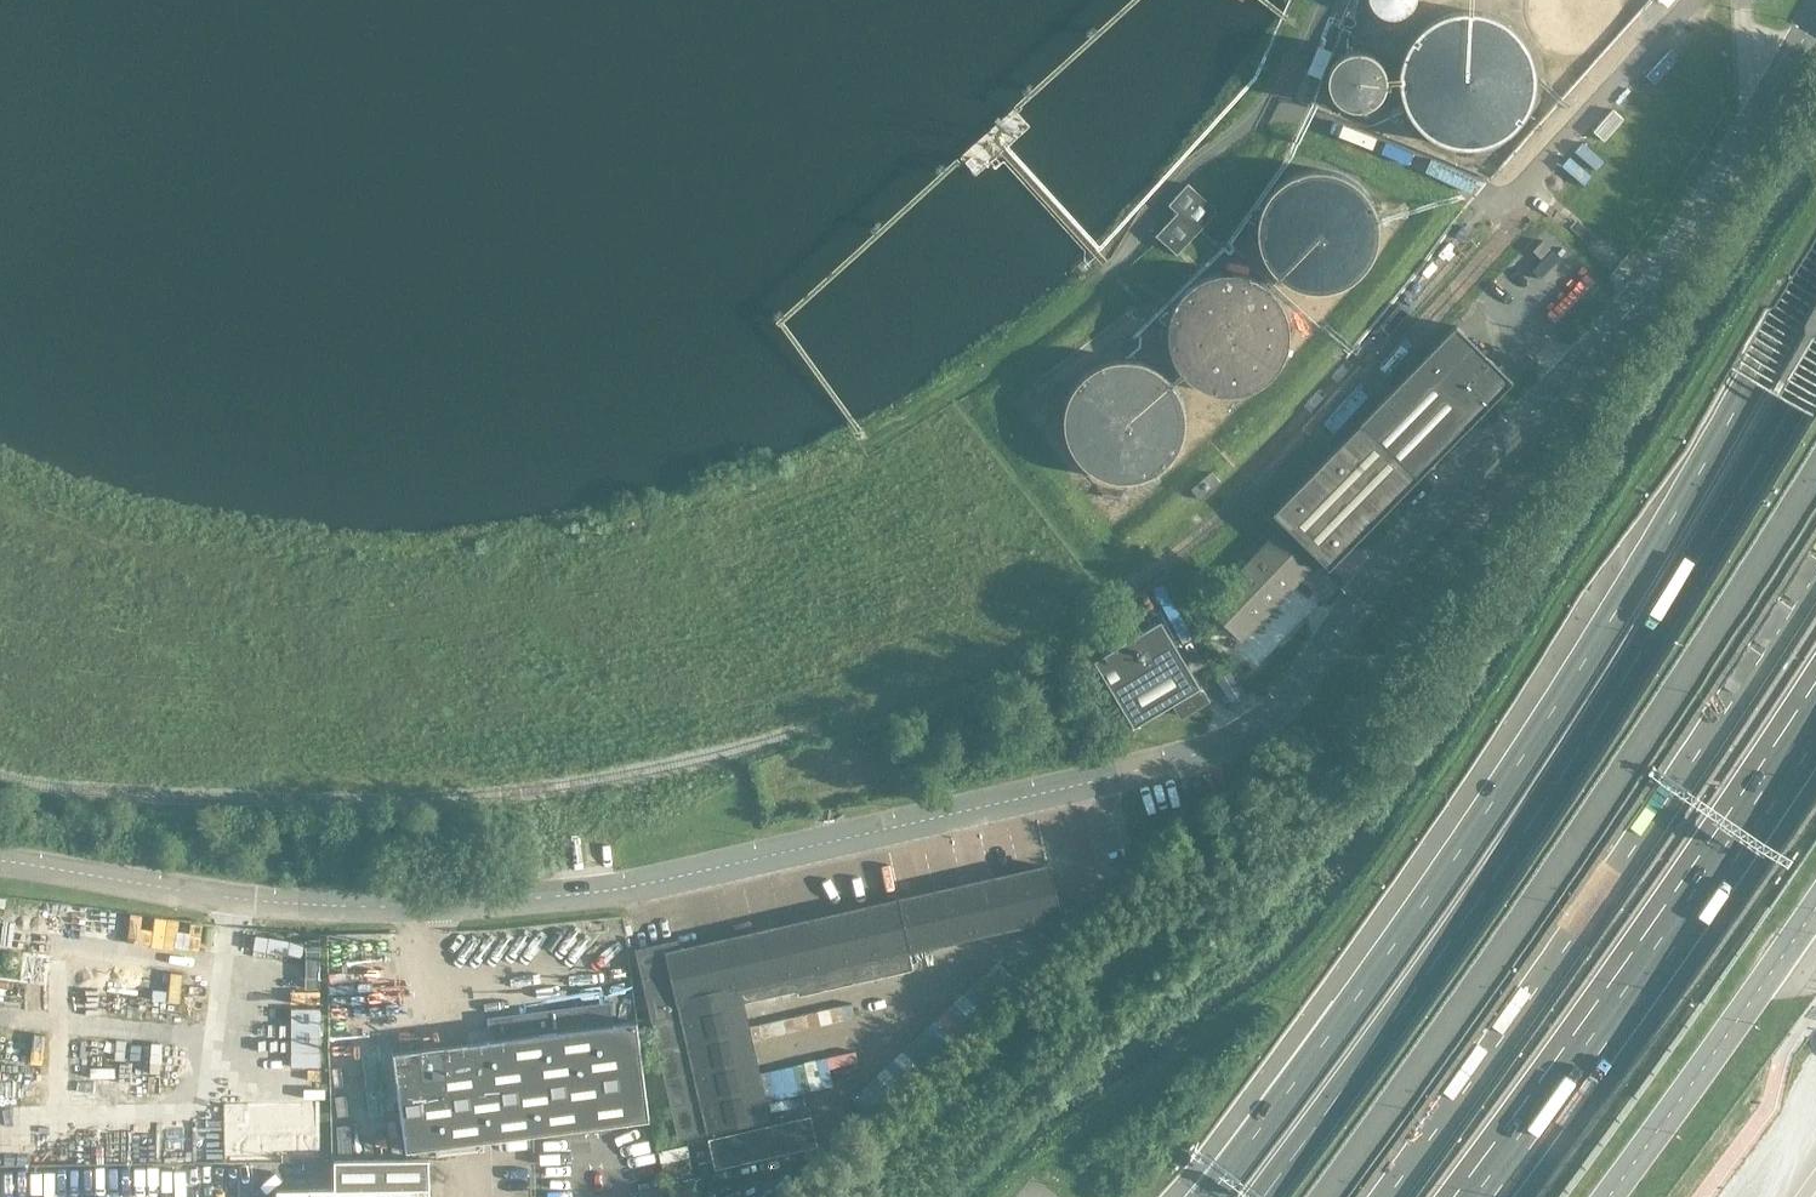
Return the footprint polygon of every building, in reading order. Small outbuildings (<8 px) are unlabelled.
[(1369,1),(1370,4),(1372,6),(1373,8),(1375,10),(1377,12),(1380,14),(1382,16),(1385,17),(1387,17),(1390,18),(1393,18),(1395,18),(1398,17),(1401,17),(1403,16),(1406,15),(1408,13),(1411,10),(1413,8),(1414,6),(1415,4),(1416,1),(1417,0),(1369,0),(1369,1)] [(1411,41),(1409,44),(1408,46),(1405,51),(1404,53),(1403,57),(1401,62),(1400,66),(1400,71),(1399,73),(1399,80),(1399,82),(1400,86),(1400,91),(1401,93),(1402,98),(1403,102),(1405,106),(1406,108),(1408,112),(1409,114),(1412,118),(1414,122),(1419,127),(1424,131),(1428,134),(1432,137),(1438,140),(1444,143),(1450,144),(1457,146),(1462,146),(1466,147),(1473,146),(1480,145),(1484,144),(1489,143),(1493,141),(1497,140),(1503,136),(1507,134),(1509,132),(1514,128),(1518,123),(1521,119),(1524,116),(1526,112),(1528,108),(1531,101),(1533,95),(1533,93),(1534,88),(1534,86),(1535,81),(1535,77),(1534,70),(1533,66),(1533,63),(1532,59),(1530,55),(1529,53),(1528,50),(1526,46),(1524,43),(1522,39),(1517,34),(1512,29),(1509,26),(1505,23),(1500,20),(1493,17),(1489,15),(1485,14),(1478,12),(1471,11),(1467,11),(1460,11),(1456,12),(1449,14),(1445,15),(1438,17),(1434,20),(1430,22),(1425,26),(1420,30),(1415,35),(1411,41)] [(1360,33),(1365,19),(1352,13),(1346,28),(1360,33)] [(1331,67),(1330,70),(1329,73),(1329,76),(1328,79),(1328,82),(1329,85),(1330,88),(1331,92),(1333,95),(1334,97),(1336,100),(1337,101),(1341,104),(1343,105),(1346,107),(1349,108),(1352,109),(1355,109),(1358,109),(1361,109),(1364,109),(1367,108),(1369,107),(1372,106),(1375,104),(1377,102),(1379,100),(1381,98),(1383,95),(1385,92),(1386,88),(1387,85),(1387,83),(1387,79),(1387,77),(1387,74),(1386,72),(1385,69),(1384,67),(1383,64),(1381,61),(1379,59),(1377,57),(1375,56),(1373,55),(1370,53),(1368,52),(1363,51),(1359,50),(1356,50),(1353,51),(1350,51),(1347,52),(1343,54),(1339,57),(1337,59),(1335,61),(1332,65),(1331,67)] [(1373,204),(1372,202),(1370,199),(1367,194),(1366,192),(1361,188),(1357,183),(1353,181),(1348,177),(1344,175),(1340,174),(1334,172),(1327,171),(1323,170),(1319,170),(1312,170),(1308,171),(1302,172),(1298,174),(1292,176),(1288,178),(1283,182),(1279,184),(1275,189),(1273,190),(1270,194),(1268,197),(1265,203),(1263,207),(1261,211),(1260,215),(1259,219),(1258,223),(1258,225),(1258,230),(1258,236),(1259,240),(1259,243),(1261,249),(1261,251),(1263,255),(1264,257),(1266,261),(1269,266),(1271,268),(1274,271),(1277,274),(1278,276),(1281,279),(1285,281),(1291,284),(1296,287),(1303,289),(1309,291),(1315,291),(1320,291),(1324,291),(1331,290),(1337,288),(1343,286),(1349,283),(1354,280),(1359,276),(1361,274),(1364,271),(1365,269),(1368,266),(1370,262),(1371,261),(1372,259),(1374,255),(1376,251),(1377,247),(1378,244),(1379,240),(1379,238),(1379,234),(1379,232),(1379,227),(1379,225),(1379,221),(1378,216),(1377,214),(1376,210),(1375,208),(1373,204)] [(1177,255),(1218,211),(1202,197),(1192,187),(1188,183),(1169,204),(1178,212),(1155,237),(1156,238),(1158,237),(1168,246),(1177,255)] [(1732,364),(1815,414),(1815,232),(1796,266),(1773,304),(1764,306),(1732,364)] [(1176,302),(1174,306),(1171,312),(1169,318),(1169,321),(1168,325),(1167,331),(1167,338),(1168,340),(1168,344),(1170,350),(1172,357),(1174,361),(1176,364),(1179,370),(1182,373),(1184,375),(1188,379),(1192,382),(1193,383),(1199,387),(1205,390),(1211,392),(1217,393),(1224,394),(1230,394),(1234,394),(1239,394),(1245,392),(1251,390),(1257,387),(1263,384),(1268,380),(1273,376),(1276,373),(1277,371),(1281,366),(1283,362),(1284,360),(1286,354),(1288,349),(1288,347),(1289,345),(1290,341),(1290,337),(1290,332),(1290,330),(1290,328),(1289,324),(1288,319),(1287,313),(1285,309),(1283,305),(1280,300),(1278,296),(1275,293),(1273,291),(1269,287),(1265,284),(1262,282),(1256,278),(1250,276),(1246,274),(1240,273),(1236,272),(1229,272),(1225,272),(1218,273),(1214,274),(1210,275),(1204,277),(1198,280),(1195,282),(1189,286),(1186,289),(1185,290),(1182,294),(1179,297),(1176,302)] [(1474,417),(1507,385),(1498,377),(1481,361),(1465,345),(1451,331),(1273,513),(1284,524),(1316,555),(1329,567),(1338,557),(1348,547),(1418,476),(1474,417)] [(1073,388),(1070,393),(1068,397),(1067,400),(1067,402),(1065,406),(1065,410),(1064,412),(1064,414),(1064,419),(1064,425),(1064,427),(1065,431),(1066,436),(1067,440),(1068,442),(1070,446),(1073,452),(1077,457),(1079,460),(1082,463),(1086,466),(1089,469),(1091,470),(1096,473),(1102,476),(1108,478),(1115,480),(1121,480),(1128,480),(1134,480),(1141,478),(1145,477),(1147,476),(1153,473),(1158,470),(1163,466),(1168,462),(1172,457),(1174,455),(1176,452),(1178,448),(1179,446),(1180,444),(1182,440),(1183,438),(1184,433),(1184,431),(1185,427),(1185,423),(1185,418),(1185,416),(1185,412),(1184,410),(1184,405),(1182,401),(1181,397),(1180,395),(1179,393),(1177,389),(1175,386),(1172,382),(1168,377),(1163,373),(1160,370),(1154,367),(1151,365),(1147,363),(1140,361),(1134,360),(1130,359),(1125,359),(1121,359),(1115,360),(1110,361),(1106,362),(1100,364),(1096,366),(1091,369),(1086,373),(1082,376),(1078,381),(1075,384),(1073,388)] [(1200,498),(1221,481),(1213,471),(1192,489),(1200,498)] [(1292,588),(1311,568),(1275,534),(1207,605),(1243,639),(1262,619),(1287,593),(1292,588)] [(1137,725),(1175,703),(1197,689),(1199,688),(1201,687),(1163,624),(1161,620),(1094,660),(1132,724),(1134,727),(1137,725)] [(1201,691),(1199,688),(1197,689),(1175,703),(1182,715),(1207,700),(1201,691)] [(1033,869),(1019,873),(1030,922),(1060,915),(1049,866),(1033,869)] [(1004,876),(988,879),(1000,929),(1030,922),(1019,873),(1004,876)] [(973,883),(958,886),(969,936),(1000,929),(988,879),(973,883)] [(943,890),(928,893),(939,943),(969,936),(958,886),(943,890)] [(902,899),(897,900),(909,950),(939,943),(928,893),(913,897),(902,899)] [(883,904),(869,907),(884,975),(913,968),(909,950),(897,900),(883,904)] [(854,910),(840,914),(856,982),(884,975),(869,907),(854,910)] [(825,917),(811,920),(827,988),(856,982),(840,914),(825,917)] [(797,923),(783,927),(797,990),(798,995),(827,988),(811,920),(797,923)] [(769,930),(755,933),(769,996),(797,990),(783,927),(769,930)] [(285,935),(253,931),(251,944),(284,948),(285,935)] [(654,1017),(655,1023),(741,1003),(769,996),(755,933),(730,939),(726,940),(712,943),(698,946),(698,947),(679,951),(677,942),(638,950),(654,1017)] [(326,982),(325,935),(311,936),(312,983),(326,982)] [(298,1020),(325,1024),(328,1003),(301,999),(298,1020)] [(650,1118),(637,1020),(613,1023),(610,1001),(598,1003),(586,1009),(514,1018),(501,1015),(488,1017),(491,1039),(442,1045),(394,1051),(395,1053),(399,1090),(407,1149),(650,1118)] [(598,1003),(501,1015),(514,1018),(586,1009),(598,1003)] [(767,1115),(741,1003),(655,1023),(681,1135),(767,1115)] [(816,1144),(810,1116),(710,1138),(717,1166),(816,1144)] [(429,1158),(408,1158),(334,1159),(335,1188),(277,1189),(277,1196),(430,1196),(429,1158)]
